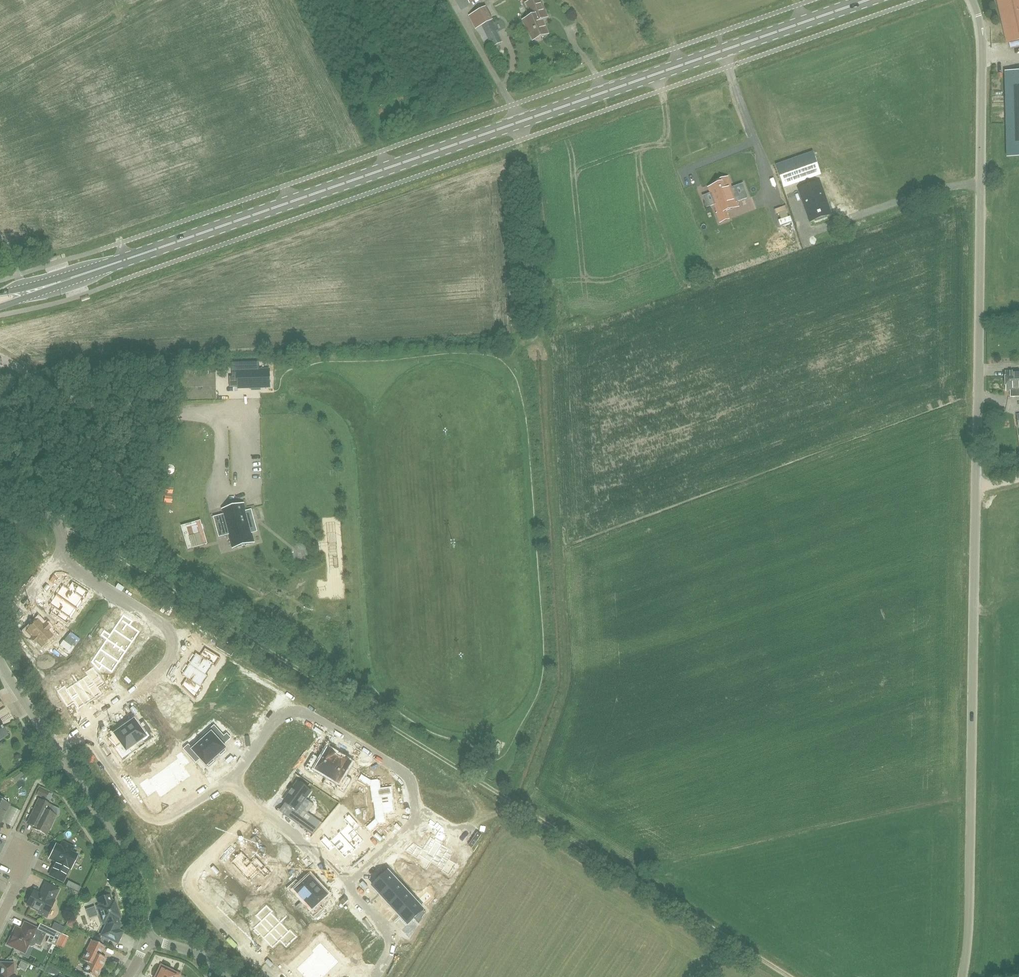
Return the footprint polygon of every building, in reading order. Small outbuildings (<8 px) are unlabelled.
[(540,19),(546,17),(539,0),(532,0),(526,3),(531,16),(534,22),(540,19)] [(1005,35),(1007,43),(1018,40),(1018,0),(997,0),(1005,35)] [(532,39),(534,39),(536,40),(540,39),(540,36),(546,34),(540,19),(534,22),(531,16),(524,19),(532,39)] [(492,21),(482,26),(487,36),(497,31),(492,21)] [(1018,156),(1018,73),(1006,73),(1008,156),(1018,156)] [(814,153),(776,166),(783,185),(820,172),(814,153)] [(736,198),(739,197),(736,187),(732,188),(728,178),(717,182),(718,185),(709,188),(711,194),(715,205),(718,214),(717,214),(720,223),(729,219),(726,212),(731,210),(739,207),(737,203),(736,198)] [(828,215),(819,189),(802,195),(811,221),(828,215)] [(230,387),(239,387),(239,389),(252,388),(252,390),(261,390),(260,363),(232,363),(233,377),(230,377),(230,387)] [(1006,372),(1006,377),(1006,386),(1007,391),(1018,391),(1018,372),(1006,372)] [(178,558),(209,553),(201,503),(170,508),(178,558)] [(219,538),(230,535),(234,548),(253,543),(251,534),(258,532),(252,510),(245,512),(243,504),(224,509),(225,514),(214,517),(219,538)] [(72,582),(67,589),(62,586),(55,596),(77,610),(89,593),(72,582)] [(53,609),(50,614),(66,625),(77,610),(55,596),(49,605),(53,609)] [(130,626),(133,621),(123,615),(113,630),(132,642),(139,632),(130,626)] [(31,639),(30,640),(35,646),(37,644),(41,648),(45,644),(49,641),(53,636),(48,632),(51,629),(45,624),(43,626),(38,621),(26,633),(31,639)] [(107,639),(126,652),(132,642),(113,630),(110,635),(104,631),(101,635),(107,639)] [(119,662),(126,652),(107,639),(100,649),(119,662)] [(91,662),(99,671),(102,666),(105,668),(112,672),(119,662),(100,649),(91,662)] [(195,656),(194,655),(189,662),(191,663),(190,665),(206,676),(213,666),(216,668),(221,659),(206,649),(201,657),(198,655),(197,654),(195,656)] [(206,676),(190,665),(188,667),(187,666),(182,673),(184,674),(182,676),(184,677),(187,679),(182,687),(196,701),(204,689),(202,688),(208,677),(206,676)] [(83,669),(73,675),(90,702),(96,698),(95,698),(101,694),(100,692),(97,688),(104,683),(93,667),(86,672),(83,669)] [(65,686),(57,691),(68,707),(74,702),(77,707),(78,708),(84,705),(90,702),(73,675),(62,682),(65,686)] [(208,716),(204,718),(209,724),(213,720),(208,716)] [(146,726),(140,730),(138,726),(133,720),(132,721),(131,719),(125,723),(126,725),(123,727),(135,745),(141,740),(144,744),(152,739),(149,735),(151,733),(146,726)] [(227,721),(222,728),(231,736),(236,728),(227,721)] [(215,726),(200,739),(217,757),(220,755),(221,756),(227,751),(225,750),(226,749),(224,746),(220,742),(225,737),(215,726)] [(113,735),(117,741),(120,744),(113,749),(122,760),(132,753),(129,749),(135,745),(123,727),(120,730),(118,728),(113,732),(114,734),(113,735)] [(200,739),(191,747),(189,745),(184,750),(193,760),(198,756),(201,760),(207,766),(208,765),(210,767),(215,762),(214,760),(217,757),(200,739)] [(339,759),(335,756),(336,755),(328,750),(325,754),(322,760),(314,755),(314,756),(305,769),(314,775),(316,771),(328,778),(339,759)] [(181,784),(191,776),(185,767),(190,763),(182,752),(176,756),(178,759),(168,766),(181,784)] [(344,760),(343,761),(339,759),(328,778),(339,785),(336,789),(337,789),(344,794),(352,781),(352,780),(345,776),(350,768),(352,764),(344,760)] [(181,784),(168,766),(158,773),(171,791),(181,784)] [(25,776),(17,772),(10,777),(14,783),(25,776)] [(160,798),(171,791),(158,773),(149,780),(148,778),(139,784),(148,797),(156,792),(160,798)] [(372,781),(362,775),(359,780),(370,787),(372,803),(373,803),(393,800),(394,800),(392,787),(381,789),(380,781),(378,780),(372,781)] [(306,799),(311,792),(307,790),(308,788),(301,783),(300,784),(298,783),(285,802),(286,803),(290,805),(283,814),(298,825),(307,813),(307,812),(300,807),(306,799)] [(40,790),(37,796),(46,800),(49,794),(40,790)] [(9,804),(6,803),(6,800),(0,797),(0,823),(9,804)] [(33,829),(46,835),(56,816),(47,812),(50,805),(39,800),(27,824),(34,828),(33,829)] [(379,824),(386,823),(385,814),(395,813),(393,800),(373,803),(376,819),(367,828),(371,832),(379,824)] [(340,833),(339,833),(356,851),(361,847),(360,846),(364,842),(361,837),(354,830),(359,825),(350,815),(344,820),(348,825),(340,833)] [(306,830),(313,836),(323,824),(314,818),(306,830)] [(262,860),(271,870),(280,861),(274,855),(275,854),(281,848),(276,844),(278,842),(271,834),(269,836),(264,831),(254,841),(265,854),(267,855),(262,860)] [(326,837),(320,842),(330,852),(335,848),(342,855),(345,859),(350,855),(351,856),(356,851),(339,833),(330,842),(326,837)] [(414,843),(405,851),(417,859),(419,855),(431,863),(442,845),(442,844),(443,843),(436,838),(435,840),(431,837),(428,841),(423,849),(414,843)] [(49,858),(56,862),(50,875),(62,881),(69,868),(70,869),(77,855),(72,853),(75,846),(62,840),(59,847),(55,845),(49,858)] [(442,845),(431,863),(443,870),(442,871),(449,876),(456,864),(450,860),(454,852),(442,845)] [(245,855),(242,853),(231,863),(249,882),(250,882),(259,873),(265,879),(271,874),(257,858),(252,863),(245,855)] [(377,877),(380,880),(373,887),(382,897),(398,882),(386,869),(377,877)] [(413,869),(406,876),(414,884),(421,878),(413,869)] [(280,880),(275,875),(270,880),(274,885),(280,880)] [(421,878),(414,884),(422,893),(433,883),(423,876),(421,878)] [(297,881),(287,890),(292,895),(294,894),(302,903),(321,885),(316,880),(315,881),(311,877),(309,879),(301,885),(297,881)] [(398,882),(382,897),(390,906),(406,891),(398,882)] [(40,895),(33,892),(27,905),(39,911),(38,913),(47,917),(54,902),(52,901),(58,890),(45,884),(40,895)] [(321,885),(302,903),(310,912),(309,913),(314,919),(324,910),(319,905),(327,898),(329,896),(325,891),(326,890),(321,885)] [(406,891),(390,906),(398,915),(415,900),(406,891)] [(110,895),(97,899),(100,908),(99,912),(101,919),(105,921),(106,925),(101,935),(102,936),(110,940),(119,944),(124,933),(118,930),(120,926),(118,919),(116,918),(118,913),(114,901),(112,902),(110,895)] [(408,925),(415,919),(419,924),(426,913),(415,900),(398,915),(408,925)] [(255,929),(254,931),(258,936),(260,934),(264,938),(280,922),(271,913),(273,912),(267,905),(256,916),(262,921),(256,927),(254,928),(255,929)] [(92,919),(99,917),(97,908),(89,911),(92,919)] [(280,922),(264,938),(273,948),(275,945),(280,941),(286,947),(290,943),(297,937),(290,930),(289,931),(280,922)] [(26,953),(29,947),(31,947),(33,947),(34,946),(35,944),(40,947),(46,934),(25,924),(22,930),(19,933),(15,931),(10,940),(10,942),(10,943),(10,944),(11,946),(13,947),(21,951),(26,953)] [(49,937),(47,942),(55,947),(62,934),(51,929),(48,936),(49,937)] [(68,937),(62,934),(56,946),(62,949),(68,937)] [(297,937),(290,943),(295,948),(302,941),(298,936),(297,937)] [(84,961),(87,963),(83,972),(93,976),(97,976),(106,959),(100,956),(104,947),(91,941),(85,955),(82,960),(84,961)] [(321,943),(312,951),(314,953),(331,971),(340,963),(321,943)] [(305,961),(320,976),(325,976),(331,971),(314,953),(305,961)] [(296,969),(304,976),(320,976),(305,961),(296,969)] [(0,975),(0,976),(15,976),(13,976),(14,964),(1,963),(0,975)] [(180,975),(162,967),(157,976),(179,976),(180,975)]
